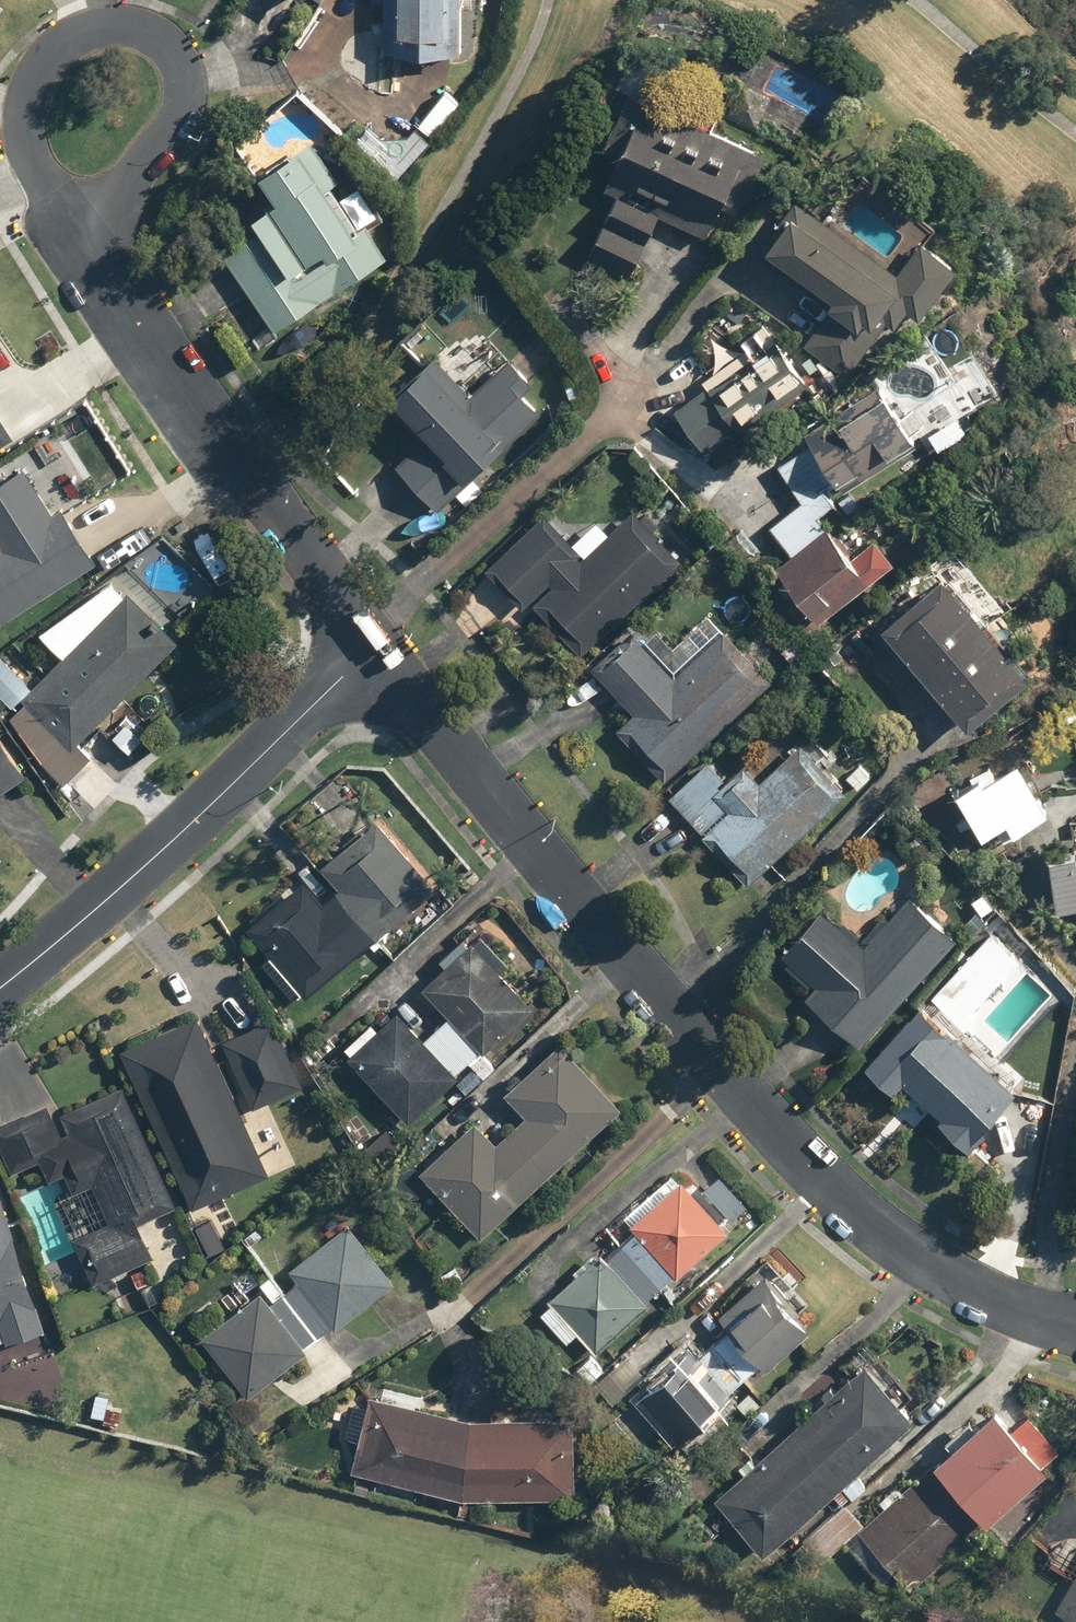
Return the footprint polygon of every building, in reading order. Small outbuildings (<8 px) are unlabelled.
[(389,47),(477,45),(477,0),(388,0),(389,47)] [(773,96),(740,84),(729,113),(762,125),(773,96)] [(633,92),(611,142),(626,149),(610,187),(617,190),(590,252),(636,273),(661,216),(706,235),(729,183),(748,191),(766,150),(633,92)] [(828,124),(789,105),(778,126),(817,145),(828,124)] [(266,332),(382,256),(361,224),(353,229),(328,192),(336,187),(308,143),(243,186),(260,211),(209,245),(266,332)] [(892,277),(794,205),(756,257),(821,305),(811,319),(817,323),(800,346),(842,378),(870,340),(860,332),(886,296),(916,318),(951,271),(915,244),(892,277)] [(665,415),(701,460),(802,378),(760,325),(689,382),(696,391),(665,415)] [(473,477),(546,409),(501,361),(466,393),(431,356),(380,404),(414,442),(386,468),(446,531),(487,492),(473,477)] [(845,495),(913,441),(869,386),(801,440),(804,444),(779,464),(804,495),(829,475),(839,488),(845,495)] [(18,438),(0,408),(0,449),(18,438)] [(103,554),(69,503),(59,510),(29,466),(0,485),(0,623),(103,554)] [(537,517),(480,572),(518,612),(527,603),(579,657),(678,562),(652,535),(658,529),(633,502),(575,557),(537,517)] [(767,528),(790,557),(787,560),(764,578),(809,633),(896,563),(872,534),(843,557),(823,531),(800,502),(767,528)] [(70,659),(2,723),(61,785),(118,731),(104,716),(178,646),(114,578),(44,632),(70,659)] [(946,722),(957,735),(1019,684),(973,630),(933,581),(852,649),(926,738),(946,722)] [(660,781),(765,683),(717,631),(669,676),(626,629),(586,667),(629,713),(612,729),(660,781)] [(8,731),(0,736),(0,791),(35,767),(8,731)] [(729,776),(712,758),(665,801),(744,887),(843,795),(795,743),(753,782),(739,767),(729,776)] [(1038,816),(1009,766),(939,806),(962,844),(990,828),(997,839),(1038,816)] [(328,901),(306,876),(250,925),(312,996),(442,883),(380,812),(349,839),(325,859),(347,884),(328,901)] [(1072,842),(1073,854),(1034,857),(1039,915),(1072,913),(1073,924),(1075,924),(1075,841),(1072,842)] [(819,905),(774,959),(808,988),(797,1000),(856,1050),(948,942),(900,901),(864,944),(819,905)] [(430,1037),(401,1006),(383,1022),(378,1017),(349,1044),(418,1118),(457,1081),(470,1095),(504,1063),(491,1049),(541,1003),(477,934),(427,982),(456,1013),(430,1037)] [(1014,970),(982,940),(927,1002),(959,1031),(1014,970)] [(926,1126),(952,1150),(1006,1090),(915,1007),(855,1074),(885,1101),(897,1087),(932,1119),(926,1126)] [(274,1167),(207,1009),(128,1043),(195,1201),(274,1167)] [(281,1013),(228,1037),(259,1108),(312,1084),(281,1013)] [(500,1142),(478,1120),(424,1172),(487,1238),(628,1102),(565,1036),(511,1088),(532,1110),(500,1142)] [(128,1080),(62,1110),(55,1094),(0,1119),(0,1134),(17,1171),(45,1158),(55,1179),(70,1172),(79,1192),(62,1201),(99,1283),(164,1253),(149,1219),(184,1202),(128,1080)] [(702,1188),(734,1222),(757,1201),(725,1167),(702,1188)] [(633,1219),(643,1229),(614,1256),(604,1246),(554,1293),(603,1346),(734,1222),(702,1188),(685,1170),(633,1219)] [(53,1327),(11,1189),(0,1193),(0,1343),(53,1327)] [(292,1267),(306,1283),(278,1308),(264,1292),(209,1339),(260,1398),(402,1275),(351,1216),(292,1267)] [(828,1323),(776,1266),(728,1310),(737,1321),(702,1353),(695,1344),(640,1394),(686,1445),(741,1395),(733,1386),(768,1354),(779,1367),(828,1323)] [(904,1417),(895,1407),(907,1396),(869,1353),(857,1364),(705,1502),(753,1554),(904,1417)] [(364,1438),(356,1466),(464,1495),(583,1489),(578,1412),(477,1418),(477,1417),(378,1389),(374,1402),(354,1396),(343,1432),(364,1438)] [(902,1592),(1060,1449),(1026,1411),(1004,1430),(988,1412),(861,1526),(840,1504),(797,1543),(816,1564),(839,1544),(876,1586),(887,1575),(902,1592)] [(1061,1534),(1075,1544),(1075,1512),(1061,1534)] [(1046,1611),(1062,1621),(1075,1621),(1075,1564),(1046,1611)]
